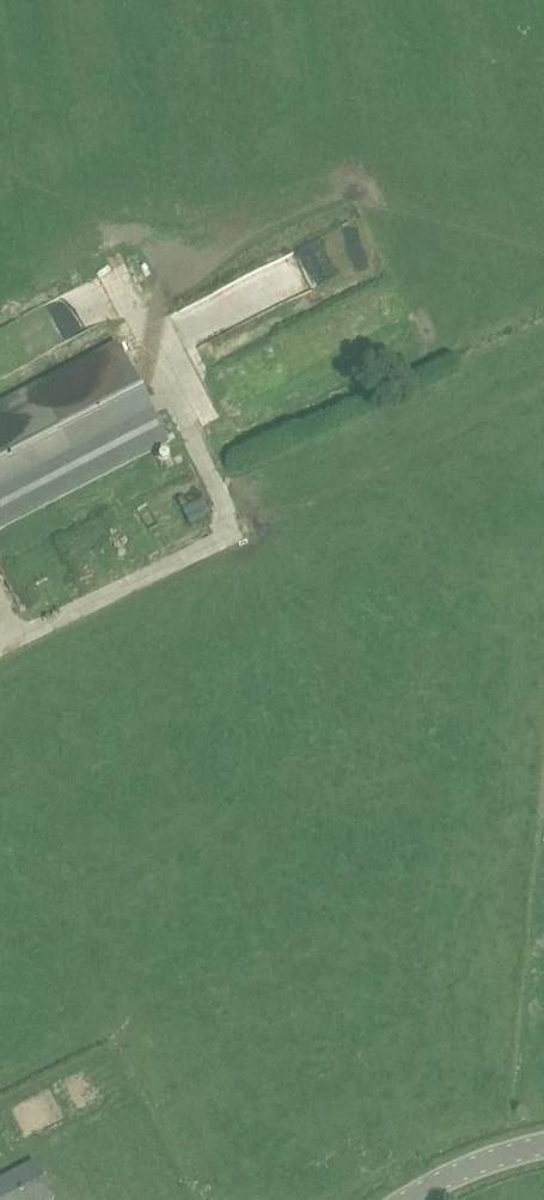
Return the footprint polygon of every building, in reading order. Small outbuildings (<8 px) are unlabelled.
[(168,443),(117,344),(39,384),(0,405),(0,530),(168,443)] [(34,1162),(0,1179),(0,1199),(54,1199),(34,1162)]
